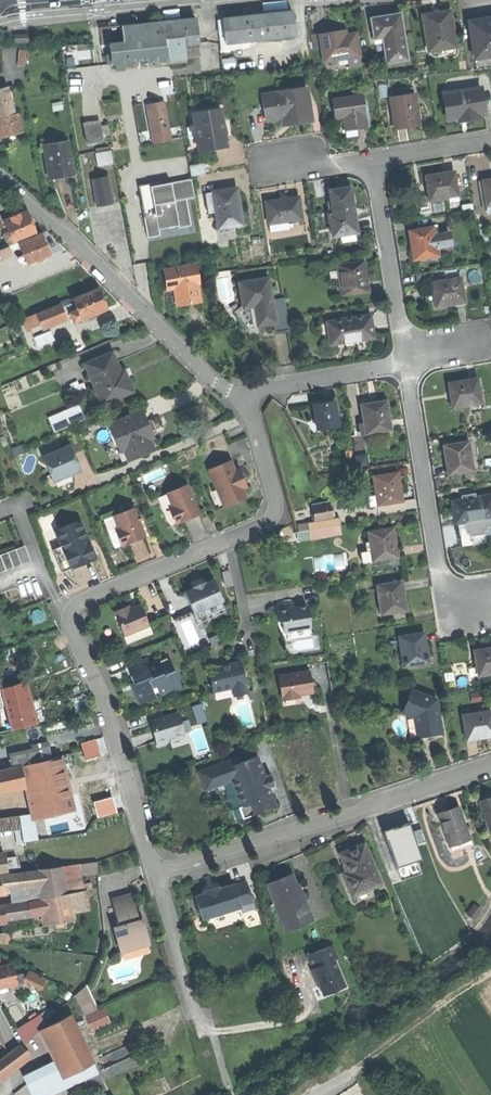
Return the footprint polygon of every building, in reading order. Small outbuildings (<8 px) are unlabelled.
[(223,20),(225,44),(295,37),(292,12),(258,16),(223,20)] [(437,14),(423,16),(429,52),(457,48),(451,12),(437,14)] [(384,17),(371,19),(373,30),(382,29),(387,62),(407,59),(400,14),(384,17)] [(475,59),(490,57),(490,18),(485,19),(485,22),(470,24),(475,59)] [(196,19),(158,23),(160,40),(166,39),(167,47),(184,45),(199,44),(196,19)] [(109,44),(111,63),(156,58),(156,62),(169,60),(167,47),(166,39),(160,40),(158,23),(140,26),(122,28),(124,42),(109,44)] [(321,35),(325,62),(340,60),(341,64),(349,63),(350,68),(361,66),(356,34),(339,37),(339,33),(330,34),(321,35)] [(12,35),(13,44),(27,42),(26,34),(12,35)] [(186,58),(184,45),(167,47),(169,60),(186,58)] [(15,115),(7,87),(0,89),(0,119),(15,115)] [(400,90),(400,96),(414,94),(413,88),(400,90)] [(443,96),(447,119),(458,117),(468,116),(468,120),(479,118),(479,115),(485,114),(481,88),(455,92),(455,95),(443,96)] [(263,96),(266,121),(280,119),(291,117),(292,123),(310,120),(309,115),(305,115),(301,90),(263,96)] [(391,97),(395,128),(406,127),(419,125),(414,94),(400,96),(391,97)] [(362,96),(332,99),(334,118),(342,117),(343,131),(355,129),(366,128),(366,126),(363,104),(362,96)] [(158,104),(151,105),(156,132),(169,130),(164,103),(158,104)] [(156,132),(151,105),(147,106),(151,133),(156,132)] [(220,109),(193,113),(199,151),(219,148),(217,137),(225,136),(222,122),(220,109)] [(15,115),(0,119),(0,122),(2,130),(4,137),(22,132),(17,114),(15,115)] [(84,126),(87,143),(102,140),(100,124),(84,126)] [(170,139),(169,130),(156,132),(151,133),(153,142),(170,139)] [(226,146),(225,136),(217,137),(219,148),(226,146)] [(60,177),(73,175),(68,142),(57,144),(56,140),(43,142),(49,179),(60,177)] [(111,151),(95,153),(97,167),(113,164),(111,151)] [(204,164),(189,166),(191,176),(205,174),(204,164)] [(426,189),(428,203),(448,200),(448,196),(457,194),(454,172),(424,177),(426,189)] [(108,177),(92,179),(97,206),(112,204),(108,177)] [(159,182),(139,186),(148,238),(159,235),(158,229),(168,228),(178,226),(178,228),(191,225),(187,199),(194,198),(191,179),(160,185),(159,182)] [(482,182),(486,205),(490,204),(490,180),(482,182)] [(332,209),(333,211),(352,209),(349,188),(338,189),(330,191),(332,204),(332,209)] [(237,189),(205,194),(208,214),(217,213),(219,228),(242,225),(239,201),(237,189)] [(279,201),(266,203),(269,224),(301,220),(298,199),(279,201)] [(333,211),(329,212),(332,236),(355,232),(354,221),(352,209),(333,211)] [(12,240),(14,245),(19,243),(37,235),(33,224),(28,213),(5,222),(10,234),(12,240)] [(414,250),(415,260),(438,256),(436,248),(435,235),(433,227),(408,231),(410,243),(411,250),(414,250)] [(439,234),(435,235),(436,248),(450,246),(448,232),(445,232),(445,230),(438,231),(439,234)] [(26,261),(27,265),(51,255),(47,245),(43,235),(19,244),(23,253),(26,261)] [(17,255),(23,253),(19,244),(19,243),(14,245),(9,246),(13,257),(17,255)] [(13,257),(9,246),(0,250),(0,262),(13,257)] [(20,263),(26,261),(23,253),(17,255),(20,263)] [(336,265),(341,296),(368,292),(365,278),(363,261),(336,265)] [(195,265),(164,270),(167,289),(174,288),(177,305),(188,303),(200,301),(197,284),(198,283),(195,265)] [(415,274),(416,282),(432,280),(430,272),(415,274)] [(268,279),(239,283),(242,306),(243,308),(255,306),(258,326),(259,325),(266,324),(273,323),(275,323),(271,301),(268,279)] [(434,297),(436,309),(455,306),(455,302),(464,301),(461,279),(432,283),(434,297)] [(98,288),(74,298),(79,310),(82,319),(107,309),(102,298),(98,288)] [(285,299),(271,301),(275,323),(273,323),(275,333),(289,331),(285,299)] [(27,319),(31,328),(64,314),(61,305),(27,319)] [(260,335),(259,325),(258,326),(255,306),(243,308),(242,306),(233,312),(250,336),(260,335)] [(74,322),(82,319),(79,310),(70,314),(74,322)] [(327,322),(331,345),(374,338),(372,326),(370,315),(362,317),(362,315),(342,318),(342,320),(327,322)] [(35,336),(46,330),(43,324),(32,329),(35,336)] [(35,338),(39,348),(55,340),(51,331),(35,338)] [(86,365),(102,405),(133,392),(124,371),(120,373),(116,365),(112,354),(86,365)] [(450,398),(452,410),(471,407),(471,404),(481,403),(477,379),(448,383),(450,398)] [(372,404),(361,406),(365,434),(390,430),(386,402),(372,404)] [(80,403),(49,416),(56,431),(87,418),(80,403)] [(313,406),(316,430),(337,427),(333,403),(322,405),(313,406)] [(109,425),(120,451),(126,448),(131,459),(153,450),(148,438),(152,437),(148,426),(141,412),(109,425)] [(469,442),(443,446),(445,456),(446,465),(448,465),(450,474),(473,471),(469,442)] [(51,475),(52,478),(70,471),(71,475),(81,471),(71,445),(43,456),(51,475)] [(12,450),(14,456),(24,453),(21,447),(12,450)] [(224,505),(225,507),(236,502),(247,498),(244,489),(241,481),(244,479),(240,469),(236,471),(232,461),(210,470),(218,489),(224,505)] [(53,482),(71,475),(70,471),(52,478),(53,482)] [(380,505),(403,502),(400,488),(398,472),(372,476),(375,496),(379,496),(380,505)] [(73,479),(71,475),(53,482),(52,478),(51,475),(47,477),(51,488),(73,479)] [(188,485),(170,493),(177,509),(175,510),(180,522),(187,518),(200,513),(188,485)] [(217,508),(224,505),(218,489),(210,492),(217,508)] [(158,498),(170,526),(180,522),(175,510),(177,509),(170,493),(158,498)] [(456,523),(466,522),(490,518),(490,496),(477,498),(463,499),(453,501),(455,513),(456,523)] [(313,506),(316,522),(319,521),(318,513),(330,511),(329,503),(313,506)] [(119,528),(125,544),(136,540),(146,536),(135,507),(117,514),(121,527),(119,528)] [(318,513),(319,521),(335,519),(334,510),(330,511),(318,513)] [(307,523),(308,531),(323,529),(339,526),(341,526),(340,518),(335,519),(319,521),(316,522),(307,523)] [(466,522),(467,534),(471,533),(472,537),(485,535),(485,532),(488,531),(488,528),(490,527),(490,518),(466,522)] [(64,545),(73,567),(83,563),(93,559),(84,539),(88,537),(82,520),(57,531),(64,545)] [(339,526),(323,529),(324,537),(340,535),(339,526)] [(362,562),(398,557),(395,542),(393,528),(368,532),(371,551),(360,553),(362,562)] [(308,531),(309,539),(324,537),(323,529),(308,531)] [(97,557),(88,537),(84,539),(93,559),(97,557)] [(70,569),(73,567),(64,545),(54,549),(63,571),(70,568),(70,569)] [(0,556),(0,573),(31,561),(25,546),(0,556)] [(186,592),(195,613),(223,601),(214,580),(206,583),(205,582),(198,584),(194,586),(194,588),(186,592)] [(381,614),(406,610),(404,595),(402,580),(379,584),(381,595),(378,595),(381,614)] [(290,604),(278,606),(279,613),(280,621),(284,621),(285,631),(312,628),(309,607),(290,609),(290,604)] [(116,615),(125,635),(149,625),(142,606),(133,610),(128,612),(127,610),(116,615)] [(400,646),(403,665),(429,661),(426,644),(425,632),(402,636),(403,645),(400,646)] [(479,675),(490,673),(490,647),(488,648),(474,650),(479,675)] [(167,657),(159,661),(164,674),(173,671),(167,657)] [(135,691),(139,703),(155,697),(154,694),(159,692),(160,695),(181,687),(175,670),(173,671),(164,674),(159,661),(150,664),(148,658),(127,666),(134,683),(138,681),(141,688),(135,691)] [(231,665),(210,669),(215,691),(233,687),(235,695),(248,692),(242,662),(231,665)] [(311,671),(279,676),(282,698),(294,696),(294,693),(314,690),(311,671)] [(26,681),(2,689),(4,697),(10,722),(12,729),(41,723),(37,708),(33,709),(29,692),(26,681)] [(134,688),(135,691),(141,688),(138,681),(134,683),(132,684),(134,688)] [(411,691),(404,713),(416,717),(419,735),(431,733),(443,732),(437,699),(411,691)] [(463,714),(467,737),(478,735),(478,738),(487,736),(490,735),(490,709),(463,714)] [(178,713),(151,721),(154,731),(158,746),(170,743),(168,738),(184,733),(178,713)] [(12,729),(10,722),(0,724),(0,731),(0,732),(12,729)] [(16,757),(18,767),(19,766),(22,780),(24,780),(21,766),(55,758),(53,749),(16,757)] [(55,758),(21,766),(24,780),(32,815),(33,820),(38,819),(73,811),(61,757),(55,758)] [(199,771),(206,789),(232,780),(242,806),(249,803),(253,815),(265,811),(276,807),(269,788),(265,776),(257,757),(234,765),(231,759),(199,771)] [(22,780),(19,766),(18,767),(0,771),(0,785),(22,780)] [(271,774),(265,776),(269,788),(275,785),(271,774)] [(490,831),(490,797),(480,800),(490,831)] [(243,818),(253,815),(249,803),(242,806),(239,807),(243,818)] [(438,814),(449,846),(468,839),(456,808),(446,811),(438,814)] [(42,840),(38,819),(33,820),(32,815),(19,817),(22,843),(42,840)] [(18,829),(17,817),(0,820),(0,832),(18,829)] [(397,828),(386,831),(397,867),(407,864),(421,859),(410,824),(397,828)] [(339,864),(352,895),(380,884),(364,844),(349,850),(340,854),(344,863),(339,864)] [(61,867),(36,870),(39,884),(41,899),(68,894),(61,867)] [(0,874),(0,885),(39,884),(36,870),(0,874)] [(279,879),(266,885),(285,930),(312,919),(298,885),(295,886),(290,874),(279,879)] [(247,881),(234,885),(240,905),(253,902),(247,881)] [(215,890),(195,895),(201,919),(240,907),(240,905),(234,885),(233,884),(215,890)] [(83,892),(68,894),(70,914),(86,912),(83,892)] [(41,899),(41,900),(43,908),(46,925),(70,922),(70,914),(68,894),(41,899)] [(117,926),(137,921),(130,897),(111,902),(117,926)] [(41,900),(29,901),(31,913),(43,908),(41,900)] [(29,901),(5,905),(8,921),(32,917),(31,913),(29,901)] [(255,908),(253,902),(240,905),(240,907),(242,912),(255,908)] [(139,930),(137,921),(117,926),(112,928),(117,947),(126,945),(128,949),(147,944),(143,928),(139,930)] [(332,946),(328,947),(333,961),(337,959),(332,946)] [(328,947),(306,956),(312,970),(314,969),(317,976),(315,977),(313,977),(317,987),(320,986),(324,997),(345,988),(333,961),(328,947)] [(0,967),(0,989),(17,985),(15,975),(12,964),(1,967),(0,967)] [(29,971),(25,978),(42,987),(45,980),(29,971)] [(21,974),(15,975),(17,985),(23,983),(21,974)] [(84,1016),(85,1016),(94,1012),(84,988),(75,995),(84,1016)] [(85,1016),(90,1027),(107,1020),(102,1009),(94,1012),(85,1016)] [(17,1029),(25,1044),(45,1024),(40,1015),(17,1029)] [(71,1016),(45,1028),(64,1067),(72,1085),(98,1072),(71,1016)] [(14,1049),(8,1053),(11,1068),(19,1062),(29,1055),(20,1044),(14,1049)] [(11,1068),(8,1053),(0,1060),(0,1077),(11,1068)] [(72,1085),(64,1067),(27,1085),(31,1093),(32,1094),(51,1094),(72,1085)]
